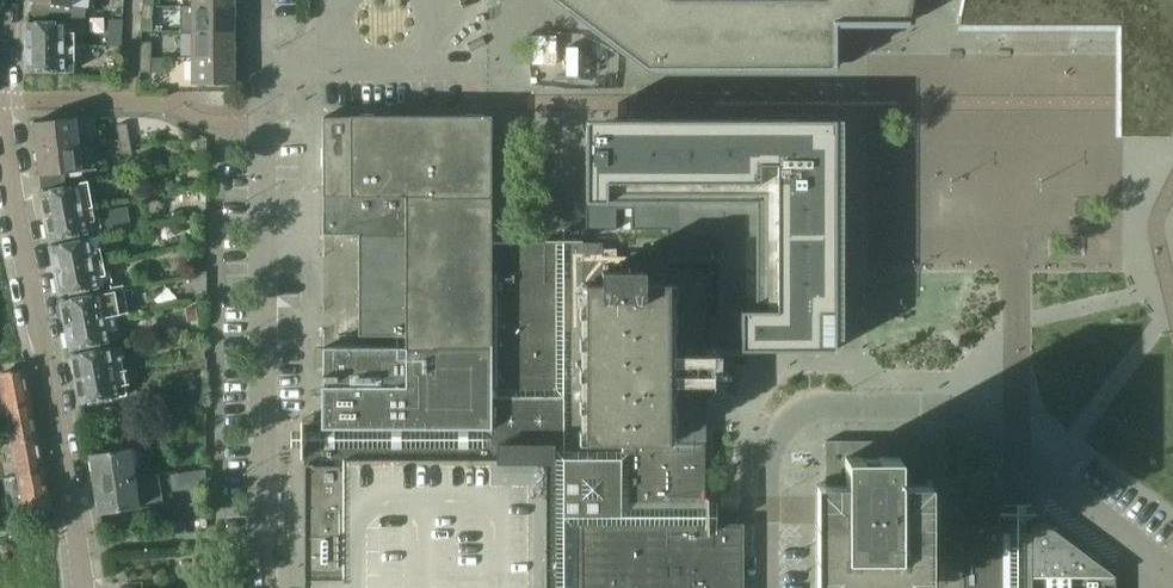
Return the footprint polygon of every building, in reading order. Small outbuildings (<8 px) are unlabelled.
[(585,26),(585,143),(585,207),(585,234),(586,244),(601,244),(676,244),(718,244),(718,350),(762,350),(813,350),(835,350),(835,124),(835,24),(907,24),(956,24),(1117,24),(1117,135),(1168,135),(1172,125),(1172,0),(550,0),(585,26)] [(153,6),(142,5),(141,20),(151,21),(153,6)] [(234,7),(192,6),(192,32),(234,33),(234,7)] [(62,22),(27,22),(27,25),(23,25),(23,39),(27,39),(27,47),(62,47),(62,46),(72,46),(72,34),(62,34),(62,22)] [(234,33),(192,32),(192,59),(234,59),(234,33)] [(151,43),(140,42),(140,58),(150,58),(151,43)] [(62,47),(27,47),(27,54),(23,54),(23,69),(27,69),(27,71),(72,72),(72,46),(62,46),(62,47)] [(150,58),(140,58),(139,72),(150,73),(150,58)] [(234,59),(192,59),(192,85),(234,85),(234,59)] [(74,118),(33,123),(36,149),(77,144),(74,118)] [(742,555),(741,555),(741,542),(741,541),(740,540),(740,539),(739,537),(738,536),(736,535),(735,535),(733,535),(733,533),(726,527),(722,531),(719,527),(717,525),(703,525),(703,498),(704,499),(704,497),(704,483),(704,444),(704,284),(644,284),(644,271),(643,271),(643,257),(601,258),(601,244),(556,244),(525,244),(512,243),(512,272),(489,272),(489,118),(322,118),(322,235),(404,235),(404,348),(322,348),(322,384),(322,426),(305,426),(305,465),(304,465),(304,587),(742,587),(742,555)] [(128,138),(126,123),(115,125),(118,140),(128,138)] [(131,153),(128,138),(118,140),(121,155),(131,153)] [(80,171),(77,144),(36,149),(40,187),(64,185),(63,173),(80,171)] [(92,182),(41,192),(41,194),(38,195),(41,209),(44,209),(45,216),(90,208),(88,196),(95,194),(92,182)] [(90,208),(45,216),(47,223),(43,224),(46,238),(49,238),(50,240),(101,231),(99,216),(92,218),(90,208)] [(96,238),(51,246),(51,249),(48,249),(51,264),(54,263),(55,271),(101,262),(96,238)] [(101,262),(55,271),(57,278),(54,278),(56,293),(60,292),(60,295),(110,285),(108,273),(103,273),(101,262)] [(120,289),(112,291),(61,301),(62,303),(58,304),(61,318),(64,318),(66,325),(110,316),(125,314),(120,289)] [(110,316),(66,325),(67,332),(64,333),(67,347),(70,347),(70,349),(121,339),(119,327),(113,329),(110,316)] [(205,359),(203,344),(186,346),(188,361),(205,359)] [(121,370),(118,358),(109,360),(106,349),(72,355),(72,358),(69,358),(72,373),(75,372),(76,379),(111,373),(111,372),(121,370)] [(125,395),(123,384),(138,382),(136,368),(121,371),(121,370),(111,372),(111,373),(76,379),(78,387),(74,387),(77,402),(80,401),(81,404),(125,395)] [(0,374),(0,376),(0,378),(0,410),(30,404),(23,370),(0,374)] [(30,404),(0,410),(0,439),(12,437),(13,442),(36,437),(30,404)] [(42,470),(36,437),(13,442),(1,444),(7,476),(19,474),(19,475),(42,470)] [(825,441),(825,483),(819,483),(819,506),(815,506),(815,525),(821,526),(821,587),(922,587),(922,525),(928,525),(928,504),(921,504),(921,494),(922,494),(922,489),(921,484),(918,484),(918,441),(825,441)] [(128,450),(90,455),(91,460),(88,462),(90,471),(93,472),(94,485),(138,478),(136,467),(131,468),(128,450)] [(49,504),(42,470),(19,475),(19,476),(5,479),(11,510),(25,508),(25,509),(49,504)] [(138,478),(94,485),(96,497),(94,499),(95,508),(98,509),(99,514),(137,508),(134,489),(140,489),(138,478)] [(1114,577),(1113,576),(1045,525),(1043,524),(1041,523),(1040,523),(1038,523),(1036,524),(1034,525),(1032,527),(1030,529),(1030,530),(1030,532),(1030,533),(1012,533),(1003,533),(1003,516),(962,516),(962,587),(1114,587),(1114,577)]
